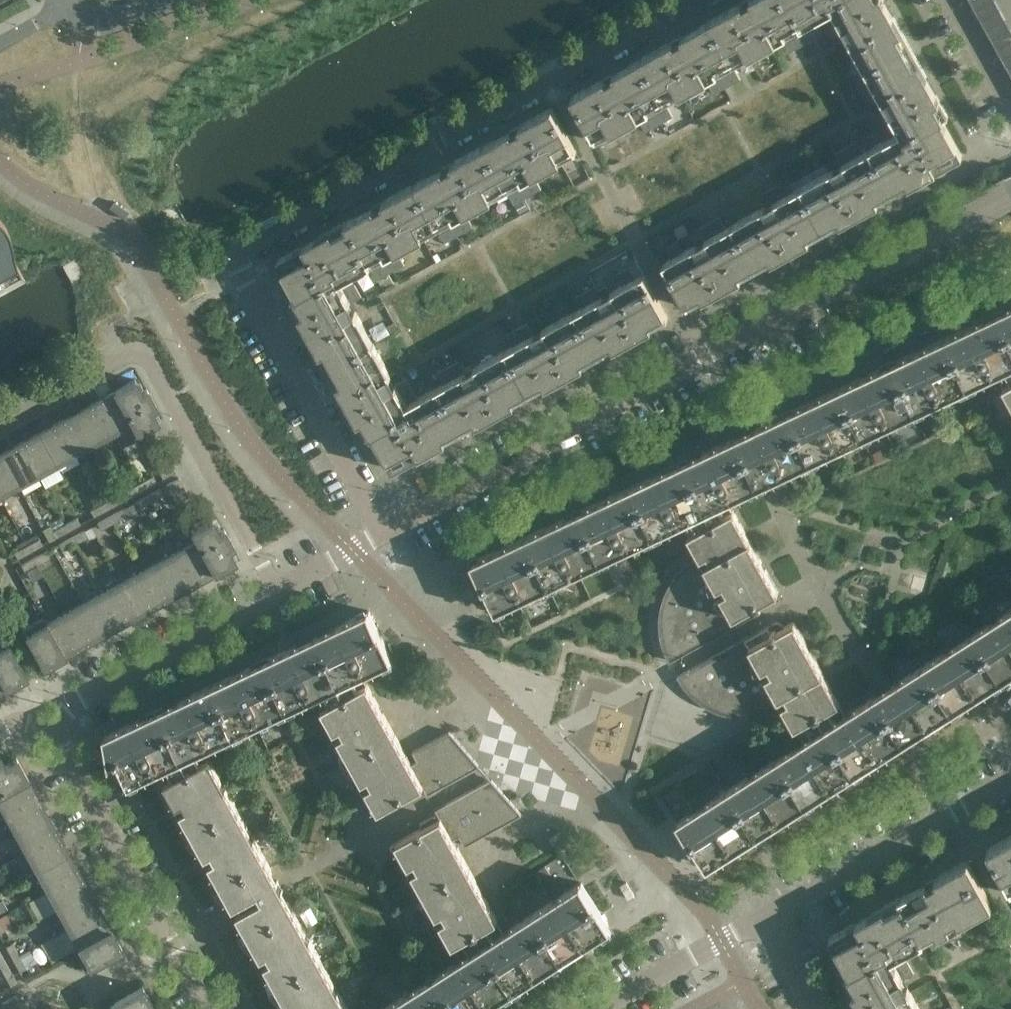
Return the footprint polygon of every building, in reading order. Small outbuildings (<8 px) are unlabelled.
[(802,28),(786,0),(750,0),(751,1),(743,6),(741,3),(708,21),(733,66),(775,43),(782,56),(809,42),(802,28)] [(832,0),(786,0),(802,28),(821,17),(832,11),(828,2),(832,0)] [(884,0),(832,0),(828,2),(832,11),(821,17),(832,37),(846,29),(851,38),(848,39),(866,72),(910,47),(884,0)] [(995,0),(972,0),(971,1),(976,10),(995,0)] [(981,20),(1000,10),(995,0),(976,10),(981,20)] [(987,30),(1005,19),(1000,10),(981,20),(987,30)] [(992,39),(1010,29),(1005,19),(987,30),(992,39)] [(733,66),(708,21),(681,36),(682,39),(674,44),(672,41),(641,59),(665,103),(706,80),(714,94),(740,80),(733,66)] [(1010,41),(1010,29),(992,39),(997,49),(1010,41)] [(1010,54),(1010,41),(997,49),(1002,58),(1010,54)] [(948,116),(910,47),(866,72),(884,104),(886,103),(891,111),(877,119),(888,139),(899,132),(904,141),(942,119),(948,116)] [(1010,66),(1010,54),(1002,58),(1008,68),(1010,66)] [(665,103),(641,59),(612,74),(614,77),(606,82),(604,79),(571,97),(595,142),(638,118),(645,132),(673,117),(665,103)] [(534,176),(576,152),(552,108),(518,126),(520,129),(512,134),(510,131),(482,146),(506,191),(514,205),(541,189),(534,176)] [(893,194),(962,156),(942,119),(904,141),(899,132),(888,139),(869,149),(893,194)] [(893,194),(869,149),(863,153),(856,141),(835,153),(843,167),(834,172),(833,169),(800,187),(825,232),(893,194)] [(465,213),(506,191),(482,146),(450,164),(452,167),(443,171),(442,168),(413,184),(438,229),(445,243),(473,227),(465,213)] [(825,232),(800,187),(794,191),(788,179),(778,185),(766,191),(774,205),(765,210),(764,207),(731,225),(756,270),(825,232)] [(397,251),(438,229),(413,184),(382,202),(383,205),(375,209),(373,206),(345,222),(370,266),(378,280),(405,265),(397,251)] [(756,270),(731,225),(726,228),(720,217),(698,229),(706,243),(697,248),(696,245),(683,252),(677,240),(665,247),(671,259),(662,263),(687,308),(756,270)] [(12,247),(12,243),(11,240),(10,237),(10,235),(8,232),(8,231),(6,228),(4,224),(0,221),(0,220),(0,297),(26,282),(17,266),(16,264),(15,261),(14,259),(12,247)] [(370,266),(345,222),(277,260),(297,296),(335,275),(339,283),(351,277),(370,266)] [(668,318),(654,293),(643,274),(635,278),(629,267),(616,274),(623,285),(610,292),(612,295),(603,300),(595,285),(574,297),(580,309),(575,312),(599,356),(668,318)] [(373,344),(355,311),(352,313),(348,304),(361,297),(351,277),(339,283),(335,275),(297,296),(290,299),(329,368),(373,344)] [(995,312),(999,320),(1010,345),(1010,304),(995,312)] [(599,356),(575,312),(542,330),(543,333),(535,337),(527,323),(506,335),(512,346),(506,350),(530,394),(599,356)] [(999,320),(995,312),(943,336),(944,338),(967,388),(997,374),(1003,387),(1010,382),(1010,345),(999,320)] [(827,341),(820,330),(807,337),(814,348),(827,341)] [(967,388),(944,338),(943,336),(890,361),(891,363),(915,413),(967,388)] [(418,398),(407,379),(393,386),(388,378),(391,376),(373,344),(329,368),(367,437),(373,434),(411,413),(407,404),(418,398)] [(530,394),(506,350),(473,368),(475,370),(466,375),(458,361),(443,369),(437,373),(443,384),(437,388),(461,432),(530,394)] [(915,413),(891,363),(890,361),(838,386),(839,388),(862,438),(915,413)] [(428,364),(417,369),(427,390),(438,385),(428,364)] [(156,407),(146,389),(141,392),(135,380),(114,391),(132,424),(137,433),(158,422),(151,410),(156,407)] [(1003,387),(1002,387),(1010,403),(1010,382),(1003,387)] [(461,432),(437,388),(418,398),(407,404),(411,413),(373,434),(393,470),(461,432)] [(132,424),(114,391),(96,401),(114,434),(132,424)] [(114,434),(96,401),(77,411),(95,444),(114,434)] [(95,444),(77,411),(58,422),(76,455),(95,444)] [(76,455),(58,422),(39,432),(57,465),(76,455)] [(57,465),(39,432),(19,443),(37,476),(57,465)] [(37,476),(19,443),(0,454),(18,486),(37,476)] [(0,454),(0,497),(18,486),(0,454)] [(156,467),(169,460),(165,454),(153,461),(156,467)] [(159,473),(172,466),(169,460),(156,467),(159,473)] [(163,479),(175,472),(172,466),(159,473),(163,479)] [(144,489),(157,482),(153,476),(141,483),(144,489)] [(170,491),(182,484),(179,478),(166,485),(170,491)] [(132,496),(144,489),(141,483),(128,490),(132,496)] [(173,498),(186,491),(182,484),(170,491),(173,498)] [(653,537),(629,487),(629,485),(576,510),(577,512),(600,562),(653,537)] [(151,502),(164,495),(160,489),(148,496),(151,502)] [(176,504),(189,497),(186,491),(173,498),(176,504)] [(139,509),(151,502),(148,496),(135,503),(139,509)] [(106,510),(119,503),(115,497),(103,504),(106,510)] [(94,517),(106,510),(103,504),(90,511),(94,517)] [(114,523),(126,516),(123,510),(110,517),(114,523)] [(600,562),(577,512),(576,510),(524,535),(525,537),(548,586),(600,562)] [(778,592),(732,510),(710,522),(689,534),(688,535),(699,556),(696,558),(692,561),(689,563),(685,566),(682,569),(678,574),(674,579),(671,583),(669,586),(667,590),(665,594),(664,598),(662,602),(661,609),(660,613),(659,620),(659,626),(660,630),(661,637),(662,643),(663,647),(664,649),(666,655),(668,659),(669,661),(765,609),(767,607),(768,606),(768,605),(769,604),(769,602),(769,601),(769,600),(769,599),(768,597),(778,592)] [(101,530),(114,523),(110,517),(97,523),(101,530)] [(68,531),(80,524),(77,518),(64,525),(68,531)] [(234,547),(224,529),(218,532),(212,520),(191,531),(196,541),(215,573),(235,562),(229,550),(234,547)] [(55,538),(68,531),(64,525),(52,532),(55,538)] [(75,544),(88,537),(84,531),(72,538),(75,544)] [(548,586),(525,537),(524,535),(471,560),(475,569),(495,611),(548,586)] [(63,551),(75,544),(72,538),(59,545),(63,551)] [(30,552),(43,545),(39,539),(27,546),(30,552)] [(215,573),(196,541),(178,551),(196,583),(215,573)] [(18,559),(30,552),(27,546),(14,553),(18,559)] [(196,583),(178,551),(159,561),(177,594),(196,583)] [(37,565),(50,558),(46,552),(34,558),(37,565)] [(25,572),(37,565),(34,558),(21,565),(25,572)] [(177,594),(159,561),(140,572),(158,604),(177,594)] [(158,604),(140,572),(121,582),(139,615),(158,604)] [(139,615),(121,582),(102,593),(120,626),(139,615)] [(120,626),(102,593),(83,603),(101,636),(120,626)] [(101,636),(83,603),(64,614),(82,646),(101,636)] [(389,654),(369,611),(368,609),(315,634),(319,643),(344,696),(366,684),(362,675),(392,661),(389,654)] [(999,617),(993,621),(972,634),(1001,680),(1010,674),(1010,609),(999,617)] [(82,646),(64,614),(46,624),(64,656),(82,646)] [(64,656),(46,624),(43,618),(23,630),(44,668),(64,656)] [(817,662),(794,621),(784,627),(783,625),(782,624),(781,623),(779,623),(778,622),(777,622),(776,622),(774,623),(678,676),(680,680),(681,682),(682,684),(685,687),(689,692),(692,695),(697,700),(702,703),(706,706),(710,708),(713,710),(717,711),(722,713),(728,715),(730,715),(734,716),(739,716),(743,717),(747,717),(752,716),(756,716),(760,715),(764,714),(769,713),(773,711),(779,709),(782,706),(794,727),(795,727),(817,715),(839,703),(817,662)] [(344,696),(319,643),(315,634),(263,659),(263,661),(286,711),(317,697),(322,708),(344,696)] [(1001,680),(972,634),(950,648),(944,652),(923,665),(952,712),(1001,680)] [(286,711),(263,661),(263,659),(210,684),(211,686),(234,736),(286,711)] [(908,740),(952,712),(923,665),(901,679),(901,680),(895,683),(894,684),(879,693),(852,710),(853,710),(846,714),(839,703),(817,715),(854,774),(908,740)] [(234,736),(211,686),(210,684),(157,709),(162,718),(187,771),(209,758),(205,749),(234,736)] [(395,735),(367,684),(366,684),(344,696),(322,708),(322,709),(334,732),(341,728),(344,734),(338,738),(350,760),(395,735)] [(187,771),(162,718),(157,709),(105,734),(110,762),(117,759),(129,785),(159,771),(165,783),(187,771)] [(854,774),(817,715),(795,727),(804,741),(776,759),(805,805),(854,774)] [(435,791),(480,767),(449,731),(413,752),(417,761),(412,764),(412,763),(411,763),(405,753),(395,735),(350,760),(362,782),(369,778),(372,785),(360,791),(373,814),(405,797),(407,801),(425,791),(427,795),(435,791)] [(28,779),(16,758),(4,765),(1,759),(0,760),(0,794),(28,779)] [(238,810),(226,788),(222,781),(210,758),(209,758),(187,771),(165,783),(164,783),(177,806),(184,802),(188,809),(181,812),(193,835),(238,810)] [(805,805),(776,759),(754,773),(755,773),(748,777),(727,790),(756,836),(805,805)] [(37,796),(28,779),(0,794),(0,806),(5,815),(37,796)] [(454,839),(459,836),(465,846),(465,845),(465,846),(466,845),(467,844),(469,843),(477,839),(521,814),(491,779),(443,806),(435,810),(438,814),(420,824),(422,828),(390,846),(403,869),(415,862),(419,868),(412,872),(424,894),(469,869),(458,849),(459,848),(458,847),(457,847),(454,841),(454,840),(454,839)] [(756,836),(727,790),(706,804),(700,808),(700,807),(699,808),(677,822),(707,868),(756,836)] [(48,815),(37,796),(5,815),(15,833),(48,815)] [(322,962),(310,940),(306,933),(290,904),(290,903),(285,896),(282,889),(280,886),(278,883),(277,881),(276,878),(271,869),(270,868),(254,839),(250,833),(251,832),(238,810),(193,835),(206,857),(213,854),(216,860),(209,864),(221,886),(220,887),(219,888),(218,889),(218,891),(218,892),(219,894),(219,895),(220,896),(221,897),(222,897),(223,898),(225,898),(226,898),(227,897),(230,903),(233,908),(258,894),(260,897),(262,900),(237,914),(240,920),(243,925),(241,926),(240,927),(240,928),(240,930),(240,931),(240,933),(241,934),(242,935),(243,936),(244,936),(246,937),(248,937),(249,936),(261,958),(268,954),(272,961),(265,965),(277,987),(322,962)] [(58,834),(48,815),(15,833),(26,852),(58,834)] [(69,854),(58,834),(26,852),(36,872),(69,854)] [(986,850),(1010,894),(1010,836),(986,850)] [(79,873),(69,854),(36,872),(47,891),(79,873)] [(532,910),(578,878),(561,854),(535,872),(546,887),(526,901),(532,910)] [(950,927),(992,904),(968,860),(934,879),(936,881),(927,886),(926,883),(898,898),(923,943),(928,940),(933,950),(956,937),(950,927)] [(478,885),(469,869),(424,894),(435,914),(436,916),(443,913),(446,919),(440,923),(452,945),(453,945),(475,933),(497,921),(498,920),(491,909),(478,885)] [(90,892),(79,873),(47,891),(57,910),(90,892)] [(609,926),(601,914),(581,883),(559,897),(553,901),(532,914),(561,961),(611,929),(609,926)] [(100,910),(90,892),(57,910),(68,928),(100,910)] [(923,943),(898,898),(829,937),(849,973),(885,953),(889,961),(903,953),(923,943)] [(110,929),(100,910),(68,928),(78,947),(110,929)] [(561,961),(532,914),(511,928),(510,928),(511,928),(504,932),(502,929),(497,921),(475,933),(512,992),(561,961)] [(110,929),(78,947),(73,950),(84,970),(122,949),(110,929)] [(475,933),(453,945),(462,959),(456,963),(434,977),(455,1008),(485,1008),(512,992),(475,933)] [(19,956),(12,943),(6,947),(13,959),(19,956)] [(907,988),(905,989),(900,981),(914,973),(903,953),(889,961),(885,953),(849,973),(843,976),(848,986),(861,1008),(919,1008),(907,988)] [(26,968),(19,956),(13,959),(20,972),(26,968)] [(338,991),(334,985),(335,985),(322,962),(277,987),(289,1008),(290,1008),(296,1006),(298,1008),(348,1008),(338,991)] [(6,963),(0,966),(0,967),(7,979),(13,975),(6,963)] [(434,977),(412,991),(413,991),(409,993),(406,995),(406,994),(385,1008),(386,1008),(455,1008),(434,977)] [(154,1007),(142,986),(104,1007),(105,1008),(150,1008),(154,1007)] [(17,999),(15,995),(2,1002),(5,1008),(17,1008),(21,1007),(17,999)]
